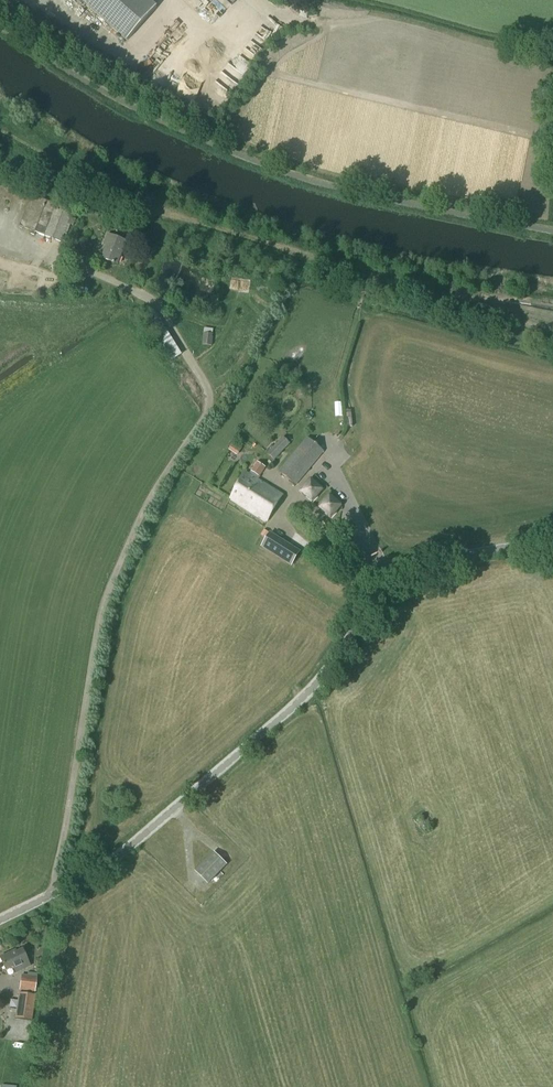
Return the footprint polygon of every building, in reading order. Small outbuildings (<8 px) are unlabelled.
[(127,41),(157,7),(150,0),(80,0),(127,41)] [(143,198),(143,199),(154,203),(154,201),(153,197),(147,194),(143,198)] [(31,195),(19,226),(61,242),(64,234),(67,235),(71,226),(73,227),(76,220),(71,218),(73,211),(31,195)] [(107,246),(103,254),(102,256),(113,261),(113,262),(114,263),(115,262),(117,263),(127,241),(108,232),(102,244),(107,246)] [(181,355),(153,308),(145,312),(159,335),(156,337),(171,361),(181,355)] [(211,346),(212,334),(203,333),(202,345),(211,346)] [(290,443),(283,437),(267,454),(274,460),(290,443)] [(307,438),(279,471),(295,485),(323,451),(307,438)] [(246,472),(230,498),(267,522),(283,496),(259,480),(266,468),(257,462),(249,474),(246,472)] [(322,490),(311,480),(302,491),(312,500),(322,490)] [(331,516),(340,506),(330,496),(320,507),(331,516)] [(280,539),(270,532),(261,547),(271,553),(280,539)] [(214,852),(195,872),(208,884),(227,864),(214,852)] [(22,949),(8,956),(7,954),(0,957),(0,960),(5,971),(12,967),(15,973),(29,967),(22,949)] [(36,977),(21,975),(19,990),(34,992),(36,977)] [(35,995),(19,992),(15,1018),(31,1021),(35,995)]
